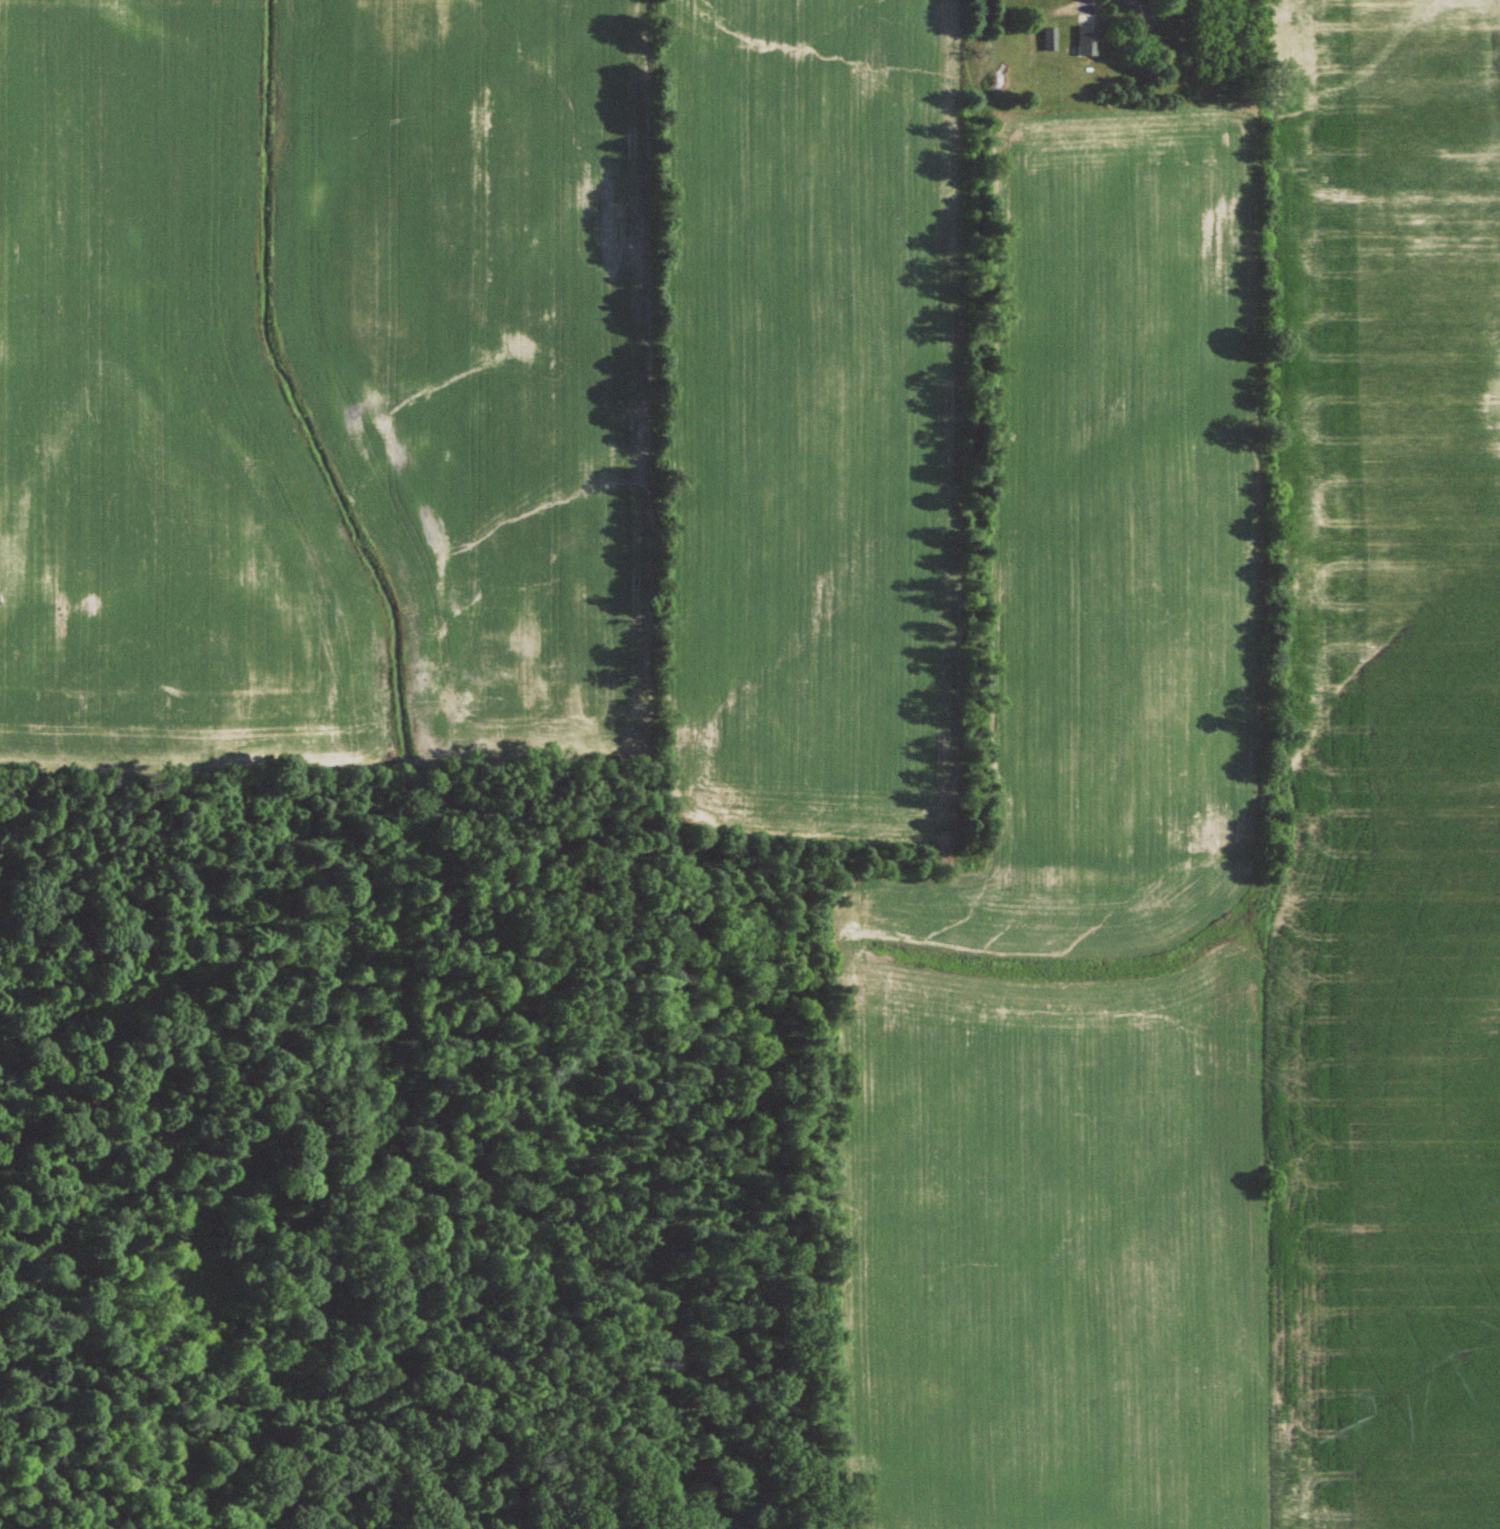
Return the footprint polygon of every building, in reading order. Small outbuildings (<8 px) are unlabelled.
[(1096,28),(1076,28),(1076,58),(1096,58),(1096,28)] [(1055,31),(1044,31),(1044,53),(1055,53),(1055,31)]
